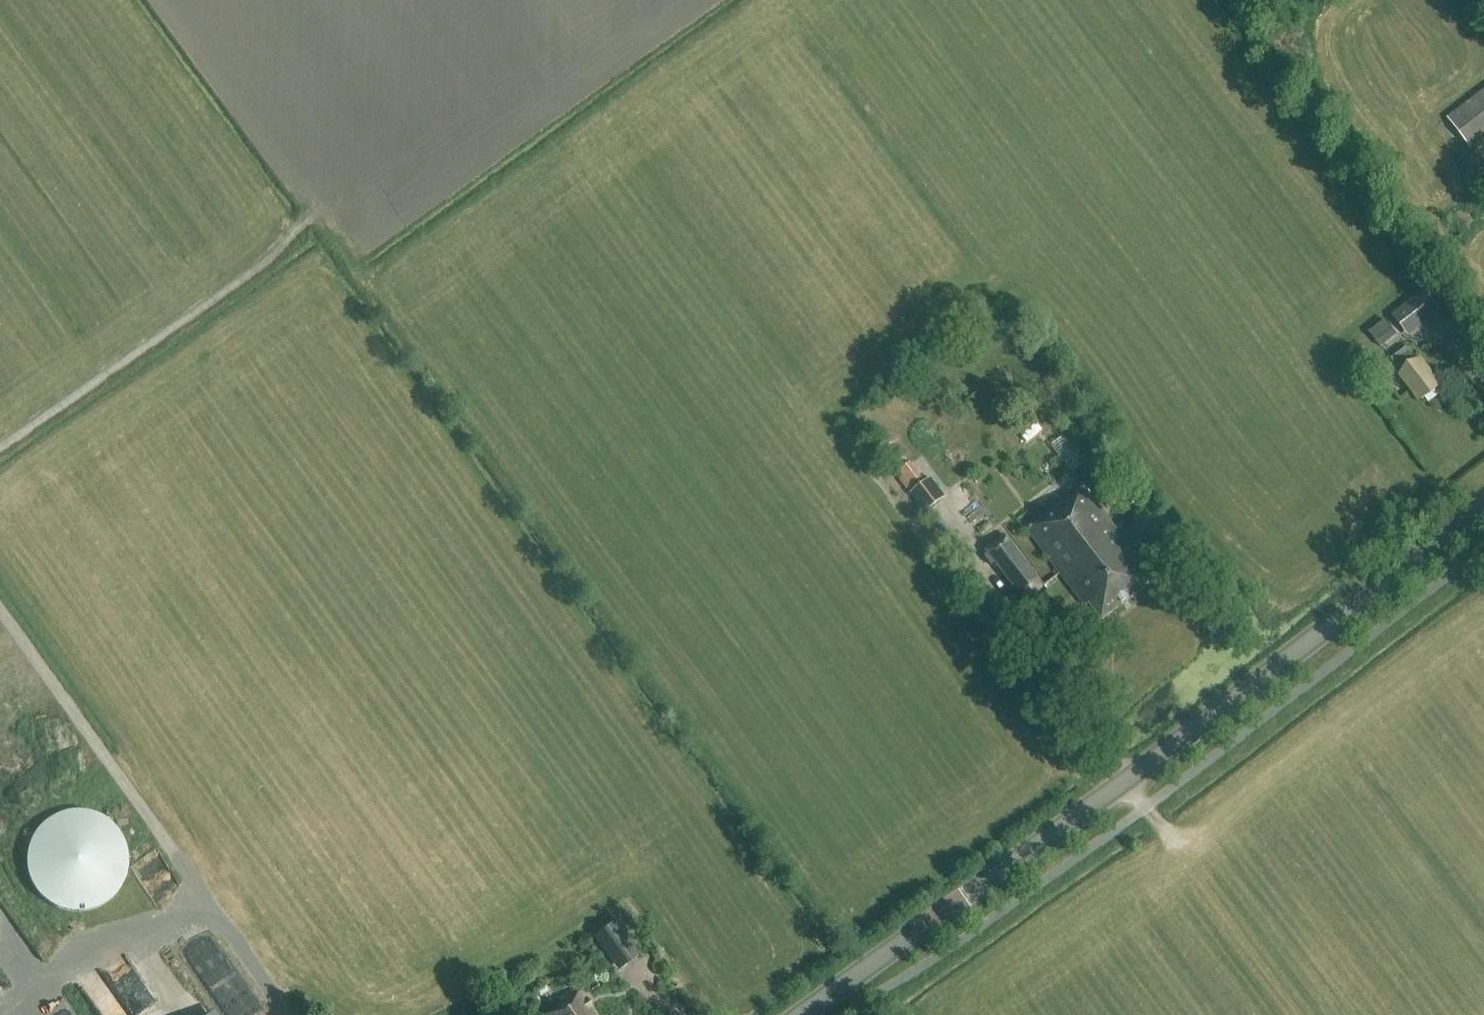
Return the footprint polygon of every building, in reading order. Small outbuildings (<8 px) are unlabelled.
[(1483,140),(1483,89),(1447,118),(1471,150),(1483,140)] [(1409,338),(1441,313),(1424,291),(1391,317),(1409,338)] [(1385,320),(1368,333),(1380,348),(1397,336),(1385,320)] [(1422,401),(1438,389),(1407,348),(1391,360),(1422,401)] [(948,497),(933,477),(913,493),(928,512),(948,497)] [(1084,489),(1028,531),(1086,608),(1089,605),(1101,621),(1154,582),(1084,489)] [(1005,534),(984,550),(1025,604),(1046,588),(1005,534)] [(52,818),(30,888),(110,913),(138,827),(75,807),(70,823),(52,818)] [(617,972),(643,955),(620,920),(594,937),(617,972)] [(599,983),(590,989),(594,995),(602,989),(599,983)] [(579,992),(546,1014),(596,1014),(579,992)]
